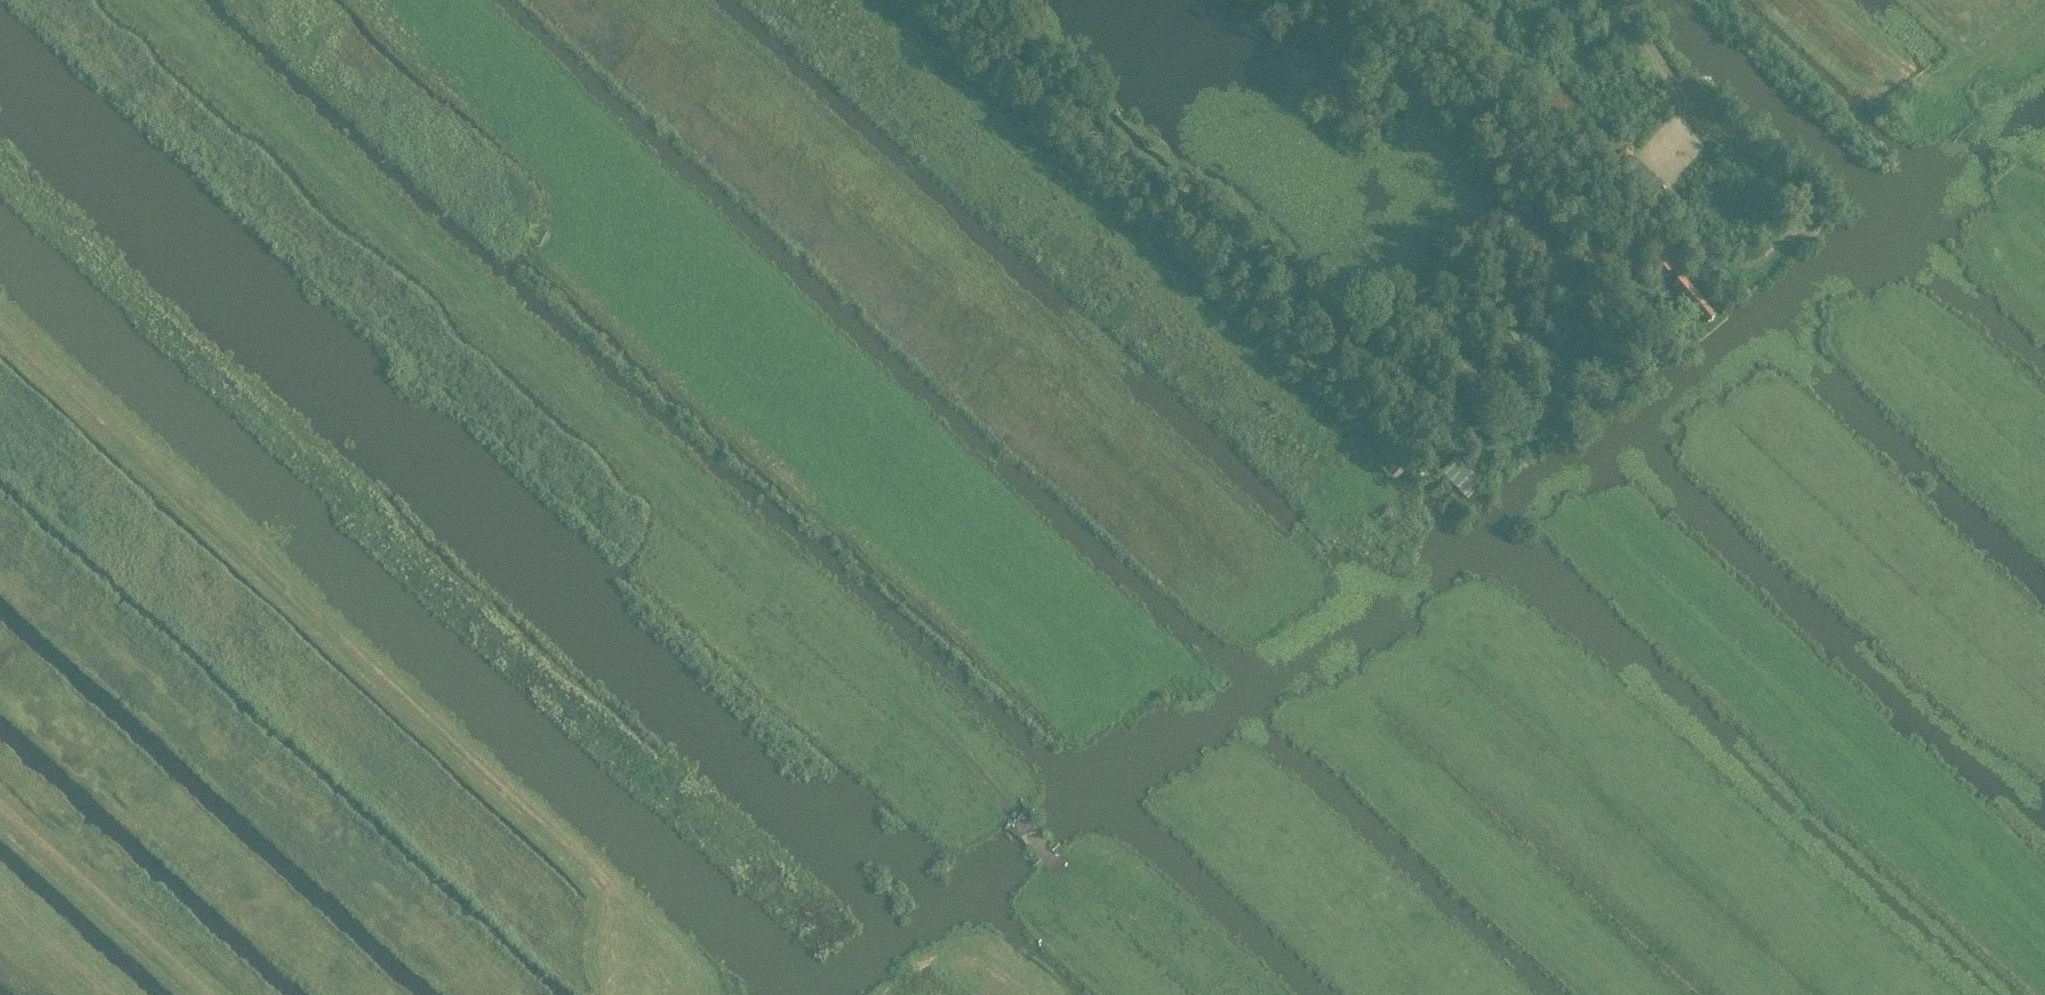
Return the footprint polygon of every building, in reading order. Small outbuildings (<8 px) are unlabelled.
[(1626,166),(1618,175),(1649,201),(1651,198),(1662,186),(1632,159),(1626,166)] [(1657,255),(1648,264),(1664,280),(1673,271),(1657,255)] [(1683,277),(1672,288),(1697,316),(1699,315),(1707,324),(1716,316),(1707,306),(1708,305),(1683,277)]
